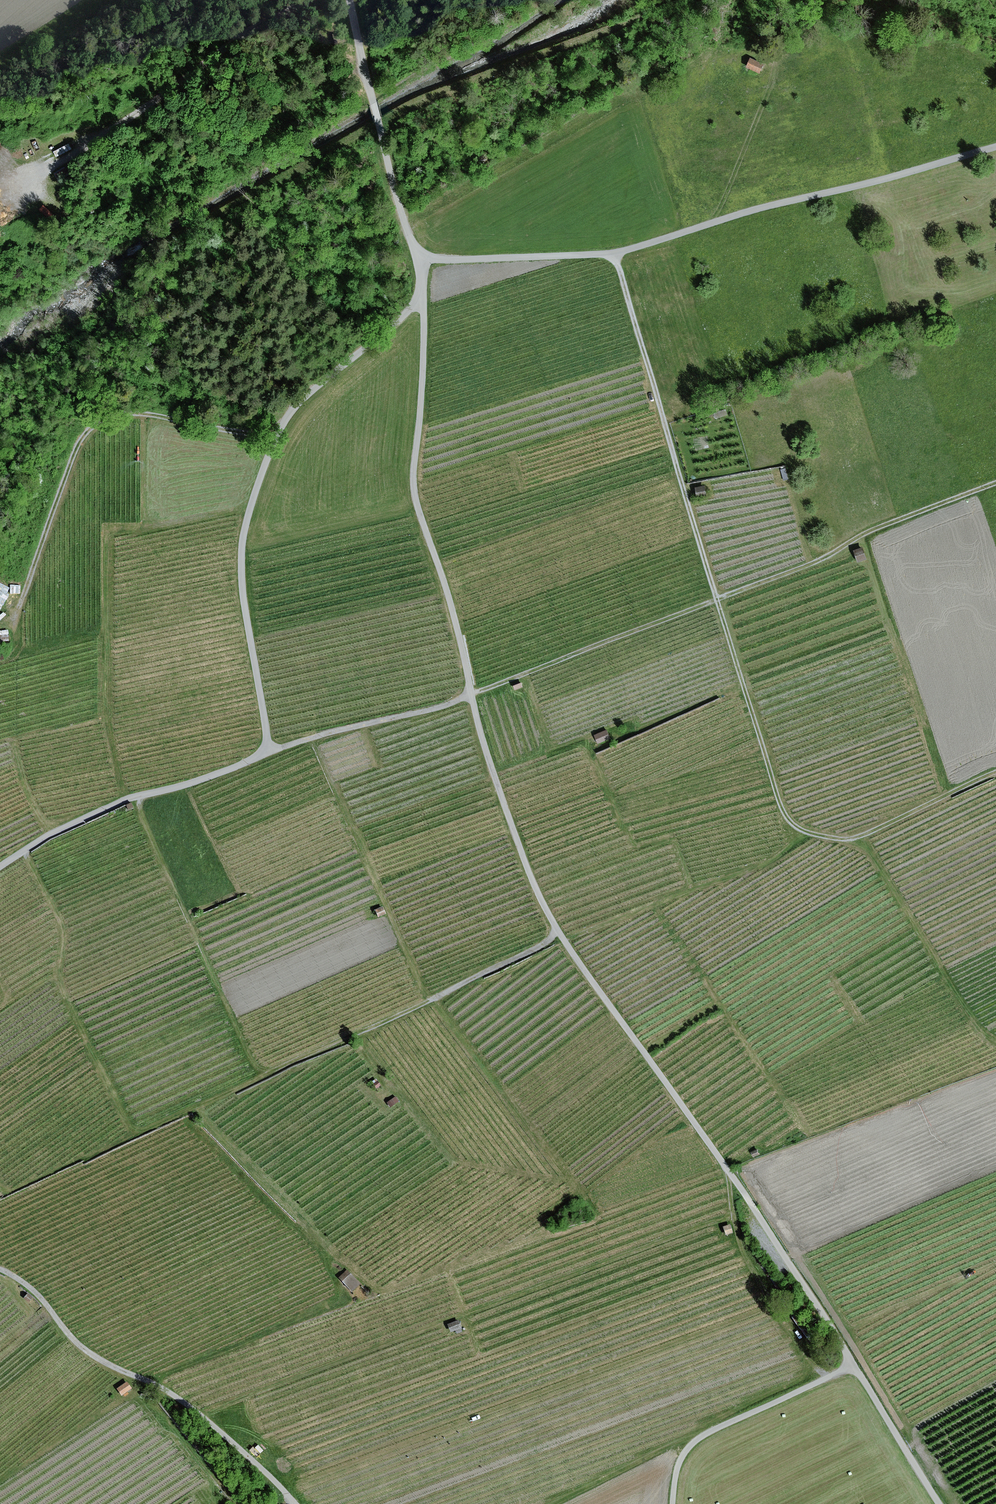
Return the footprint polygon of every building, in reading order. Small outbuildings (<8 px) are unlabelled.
[(764,65),(751,59),(747,68),(760,74),(764,65)] [(56,173),(61,181),(71,173),(66,166),(56,173)] [(40,212),(51,218),(55,212),(43,206),(40,212)] [(706,484),(696,486),(698,497),(708,495),(706,484)] [(864,546),(854,549),(858,561),(867,558),(864,546)] [(606,729),(595,734),(599,743),(611,738),(606,729)] [(383,908),(375,911),(378,919),(386,915),(383,908)] [(395,1097),(388,1103),(391,1108),(399,1102),(395,1097)] [(729,1225),(722,1227),(724,1235),(731,1233),(729,1225)] [(349,1271),(339,1279),(351,1293),(361,1284),(349,1271)] [(27,1294),(24,1299),(29,1303),(32,1298),(27,1294)] [(811,1308),(805,1312),(809,1319),(816,1315),(811,1308)] [(461,1320),(451,1324),(454,1332),(464,1329),(461,1320)] [(132,1389),(128,1382),(118,1389),(122,1396),(132,1389)]
